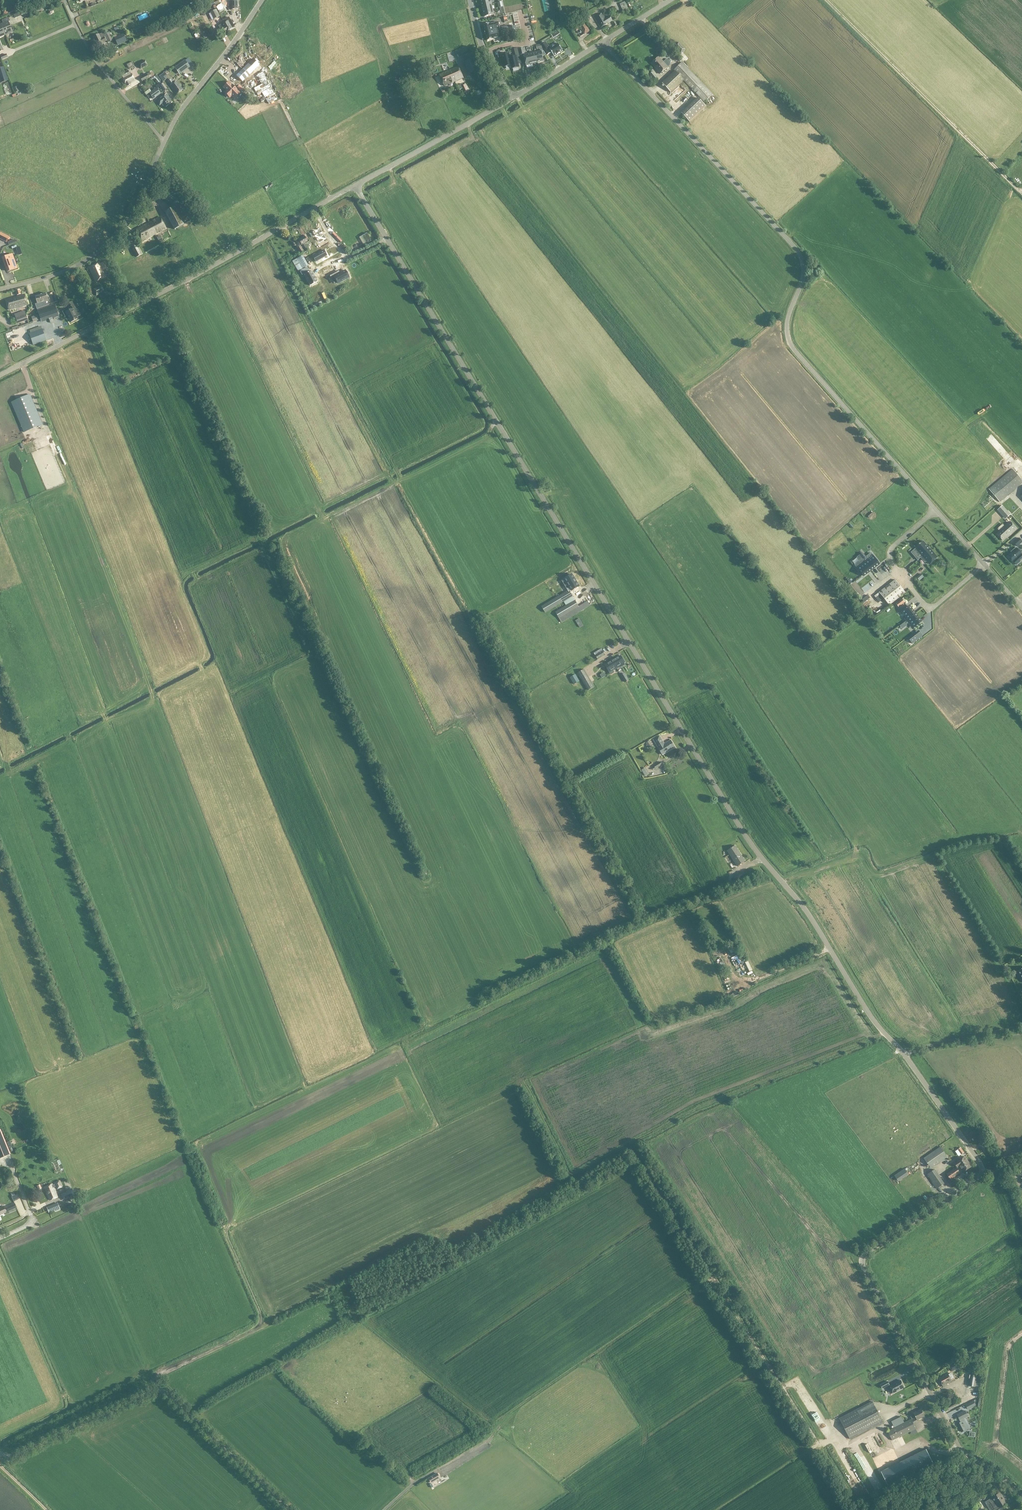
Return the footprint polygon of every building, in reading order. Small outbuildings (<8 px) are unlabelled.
[(624,0),(622,0),(619,1),(623,10),(628,8),(624,0)] [(10,18),(19,16),(17,10),(9,12),(10,18)] [(219,16),(217,12),(216,10),(211,12),(214,19),(219,16)] [(514,21),(512,14),(505,15),(506,20),(509,20),(509,22),(514,21)] [(612,21),(610,16),(606,19),(603,14),(595,18),(601,28),(612,21)] [(222,21),(224,23),(219,26),(220,28),(221,27),(221,28),(220,29),(223,34),(235,27),(232,23),(234,22),(232,20),(231,21),(229,17),(222,21)] [(1,25),(5,35),(12,32),(8,22),(10,21),(8,18),(2,20),(3,24),(1,25)] [(589,31),(582,21),(574,26),(577,31),(581,28),(585,34),(589,31)] [(485,31),(485,33),(500,30),(499,22),(498,22),(490,24),(484,25),(485,31)] [(510,34),(511,34),(512,40),(517,39),(516,33),(517,33),(515,26),(509,28),(510,34)] [(502,37),(500,30),(485,33),(486,35),(488,41),(494,40),(494,39),(493,39),(502,37)] [(107,41),(108,43),(113,40),(109,32),(104,35),(105,37),(107,41)] [(123,33),(114,38),(118,45),(127,41),(123,33)] [(102,43),(107,41),(105,37),(101,39),(99,35),(93,37),(99,49),(104,47),(102,43)] [(552,52),(552,53),(555,56),(563,51),(558,43),(558,44),(551,48),(549,46),(547,47),(544,42),(541,44),(548,55),(551,53),(551,52),(552,52)] [(681,54),(685,50),(679,42),(674,46),(681,54)] [(466,47),(456,51),(458,57),(468,53),(466,47)] [(512,65),(511,65),(512,69),(519,67),(518,63),(521,62),(518,48),(514,49),(516,56),(510,58),(512,65)] [(544,61),(541,51),(535,53),(538,62),(544,61)] [(510,58),(509,54),(502,55),(505,67),(511,65),(512,65),(510,58)] [(532,64),(530,54),(524,55),(526,65),(532,64)] [(668,68),(659,57),(651,63),(660,74),(668,68)] [(238,74),(244,80),(261,64),(255,58),(238,74)] [(464,63),(470,73),(480,68),(474,58),(464,63)] [(185,60),(176,66),(175,68),(179,74),(189,67),(185,60)] [(138,64),(141,69),(148,65),(146,61),(138,64)] [(675,71),(662,84),(671,93),(684,80),(705,102),(713,95),(682,62),(674,70),(675,71)] [(463,77),(458,66),(440,75),(445,86),(463,77)] [(272,77),(281,75),(279,68),(271,70),(272,77)] [(135,80),(131,74),(130,74),(128,71),(121,74),(123,78),(122,78),(127,87),(131,85),(130,83),(135,80)] [(659,77),(654,71),(649,75),(654,81),(659,77)] [(152,76),(150,73),(140,78),(142,82),(152,76)] [(177,94),(183,90),(177,81),(175,82),(174,80),(173,81),(171,79),(170,81),(169,79),(167,81),(168,82),(170,85),(170,86),(177,94)] [(227,97),(229,96),(230,98),(232,96),(234,98),(240,93),(237,90),(232,85),(229,82),(224,87),(226,90),(224,92),(226,93),(225,95),(227,97)] [(463,89),(465,93),(469,91),(466,84),(463,85),(463,84),(458,86),(460,90),(463,89)] [(160,94),(156,89),(149,93),(153,99),(160,94)] [(157,102),(159,106),(163,103),(166,107),(172,102),(167,94),(160,99),(157,102)] [(699,98),(682,114),(690,122),(706,106),(699,98)] [(170,206),(176,199),(166,189),(159,196),(170,206)] [(183,225),(190,221),(181,204),(174,207),(183,225)] [(160,217),(137,229),(142,241),(144,240),(144,241),(146,240),(146,239),(166,229),(160,217)] [(312,232),(318,244),(326,239),(320,228),(312,232)] [(0,234),(0,239),(1,239),(7,242),(9,237),(3,234),(1,233),(0,234)] [(301,245),(308,241),(306,239),(308,239),(306,236),(299,240),(301,245)] [(137,247),(133,249),(137,257),(141,255),(137,247)] [(327,255),(324,250),(313,256),(316,262),(327,255)] [(3,258),(7,271),(8,271),(17,268),(12,255),(4,257),(3,258)] [(300,255),(288,262),(291,267),(303,260),(300,255)] [(96,282),(106,278),(99,263),(90,268),(96,282)] [(311,271),(310,272),(307,267),(300,271),(302,275),(305,274),(305,275),(304,275),(305,275),(310,285),(310,286),(317,282),(317,281),(312,271),(311,271)] [(330,276),(332,280),(335,278),(337,283),(338,284),(349,277),(345,270),(340,273),(339,274),(337,272),(330,276)] [(102,286),(93,289),(96,296),(105,292),(102,286)] [(48,300),(45,293),(35,296),(37,303),(35,304),(37,309),(49,305),(48,300)] [(9,310),(28,305),(25,294),(6,300),(9,310)] [(72,302),(67,305),(70,310),(65,313),(71,322),(78,318),(73,309),(75,308),(72,302)] [(37,311),(41,320),(58,314),(54,305),(37,311)] [(16,318),(18,323),(27,319),(24,311),(22,312),(23,315),(16,318)] [(42,329),(29,334),(33,345),(46,341),(42,329)] [(42,425),(30,395),(11,403),(23,433),(42,425)] [(991,434),(986,439),(996,449),(1001,445),(991,434)] [(1000,502),(1021,483),(1021,480),(1013,469),(989,489),(1000,502)] [(1003,506),(998,510),(1006,519),(1010,514),(1003,506)] [(1007,537),(1016,529),(1010,522),(997,534),(1003,540),(1007,537)] [(918,560),(921,557),(930,549),(928,547),(923,541),(915,548),(918,551),(917,552),(913,555),(918,560)] [(1021,556),(1021,551),(1021,550),(1019,551),(1016,547),(1012,550),(1013,551),(1011,552),(1012,553),(1008,557),(1013,563),(1017,559),(1018,560),(1021,556)] [(937,557),(930,549),(921,557),(925,563),(926,562),(925,561),(926,560),(929,564),(937,557)] [(871,570),(879,564),(874,557),(869,561),(867,559),(865,561),(871,570)] [(864,576),(871,570),(865,561),(862,563),(864,565),(858,569),(864,576)] [(875,582),(883,579),(879,571),(872,575),(875,582)] [(570,587),(567,588),(569,592),(579,586),(576,582),(575,582),(572,577),(566,580),(570,587)] [(879,592),(889,605),(905,592),(895,579),(879,592)] [(537,592),(534,588),(526,593),(528,597),(537,592)] [(575,600),(571,593),(568,595),(566,592),(541,606),(545,613),(564,602),(566,605),(575,600)] [(553,630),(582,612),(576,602),(546,619),(553,630)] [(915,614),(909,606),(902,611),(907,617),(905,618),(906,621),(915,614)] [(915,627),(921,622),(915,614),(906,621),(908,623),(910,622),(915,627)] [(921,634),(916,638),(914,635),(909,639),(913,644),(923,636),(921,634)] [(595,655),(598,659),(605,655),(603,651),(595,655)] [(621,667),(625,665),(624,662),(625,662),(621,656),(619,657),(618,656),(612,660),(617,668),(620,666),(621,667)] [(617,668),(612,660),(605,664),(610,674),(611,674),(614,673),(614,672),(613,670),(617,668)] [(594,687),(592,683),(584,669),(578,673),(588,690),(594,687)] [(570,677),(574,684),(579,680),(575,674),(570,677)] [(671,740),(664,744),(659,736),(654,739),(659,748),(658,748),(662,755),(675,747),(671,740)] [(660,762),(654,766),(655,767),(652,768),(653,770),(662,765),(660,762)] [(745,861),(735,846),(727,851),(737,866),(745,861)] [(743,871),(734,876),(736,881),(746,876),(743,871)] [(0,1129),(0,1158),(10,1154),(0,1129)] [(983,1151),(987,1148),(985,1144),(986,1143),(984,1141),(983,1142),(983,1141),(979,1144),(983,1151)] [(931,1168),(947,1157),(940,1147),(924,1158),(931,1168)] [(958,1162),(955,1164),(957,1167),(959,1166),(967,1160),(965,1157),(960,1160),(959,1158),(957,1160),(958,1162)] [(972,1167),(967,1160),(959,1166),(964,1172),(972,1167)] [(894,1175),(898,1181),(909,1173),(905,1167),(894,1175)] [(947,1174),(950,1179),(949,1180),(951,1184),(954,1182),(952,1180),(954,1178),(953,1176),(959,1172),(956,1168),(947,1174)] [(937,1173),(935,1170),(927,1175),(930,1178),(937,1173)] [(58,1197),(54,1189),(54,1187),(56,1186),(57,1189),(62,1187),(60,1180),(55,1183),(55,1184),(53,1185),(52,1184),(44,1187),(50,1200),(58,1197)] [(942,1180),(934,1185),(937,1189),(944,1184),(942,1180)] [(73,1190),(65,1193),(61,1195),(63,1199),(74,1195),(73,1190)] [(5,1209),(3,1206),(0,1208),(0,1215),(6,1212),(6,1211),(8,1210),(8,1211),(17,1208),(15,1203),(7,1207),(7,1208),(5,1209)] [(59,1208),(57,1203),(50,1206),(52,1211),(59,1208)] [(959,1367),(958,1365),(956,1362),(949,1366),(952,1371),(959,1367)] [(978,1374),(970,1372),(968,1387),(971,1388),(971,1386),(976,1387),(978,1374)] [(943,1387),(947,1385),(946,1383),(955,1379),(953,1376),(952,1375),(951,1373),(948,1374),(939,1378),(943,1387)] [(861,1380),(815,1403),(826,1425),(840,1419),(850,1439),(883,1422),(861,1380)] [(894,1393),(905,1387),(901,1380),(890,1386),(894,1393)] [(975,1405),(973,1401),(965,1405),(967,1409),(975,1405)] [(810,1413),(812,1412),(811,1409),(815,1407),(813,1403),(807,1406),(810,1413)] [(919,1434),(913,1422),(925,1416),(921,1409),(910,1415),(912,1419),(911,1419),(905,1422),(895,1427),(887,1431),(892,1441),(893,1441),(895,1446),(899,1444),(919,1434)] [(968,1428),(966,1425),(963,1418),(968,1416),(965,1411),(957,1415),(961,1422),(958,1424),(962,1432),(968,1428)] [(901,1416),(892,1421),(895,1427),(905,1422),(901,1416)] [(888,1485),(897,1481),(890,1467),(881,1472),(888,1485)] [(437,1473),(428,1478),(431,1483),(440,1478),(437,1473)] [(1000,1493),(999,1493),(992,1497),(992,1498),(989,1500),(991,1503),(992,1502),(994,1505),(993,1506),(995,1509),(999,1507),(1006,1503),(1000,1493)]
